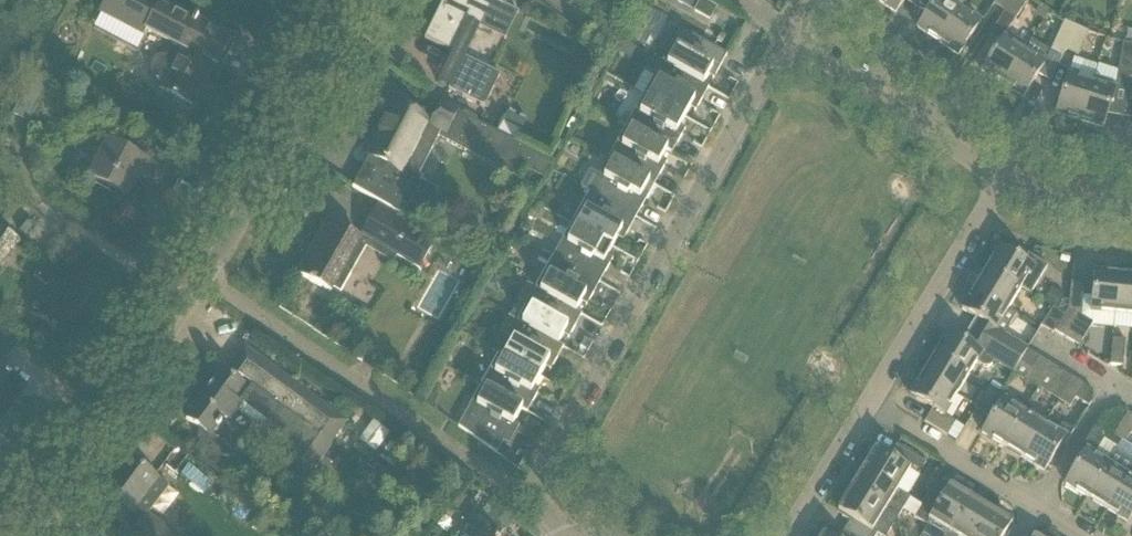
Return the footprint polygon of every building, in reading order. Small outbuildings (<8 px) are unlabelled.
[(99,14),(115,23),(143,38),(147,30),(175,45),(168,58),(162,57),(156,59),(152,63),(151,68),(152,75),(155,78),(162,82),(159,89),(165,92),(193,106),(214,66),(218,68),(233,39),(199,22),(195,20),(193,24),(159,7),(146,0),(107,0),(99,14)] [(425,39),(453,53),(447,64),(459,70),(455,77),(444,71),(438,83),(450,89),(449,90),(485,108),(501,77),(465,59),(479,28),(491,34),(504,7),(507,0),(445,0),(447,1),(443,9),(440,8),(425,39)] [(895,14),(905,0),(875,0),(895,14)] [(913,12),(924,19),(917,29),(938,43),(960,10),(948,1),(948,0),(921,0),(921,1),(913,12)] [(1013,0),(997,0),(993,5),(1004,12),(1013,0)] [(1029,0),(1013,0),(1004,12),(1015,20),(1029,0)] [(644,9),(626,40),(643,49),(660,18),(644,9)] [(981,24),(960,10),(938,43),(958,57),(971,38),(981,24)] [(670,49),(662,63),(703,86),(704,85),(711,71),(717,74),(727,56),(720,52),(733,29),(714,18),(701,41),(681,30),(670,49)] [(1065,21),(1057,39),(1069,44),(1077,27),(1065,21)] [(1089,33),(1077,27),(1065,51),(1066,51),(1077,57),(1089,33)] [(1003,85),(1027,48),(1027,47),(1006,34),(982,72),(1003,85)] [(1024,52),(1003,85),(1023,99),(1035,80),(1039,75),(1051,83),(1066,51),(1065,51),(1069,44),(1057,39),(1047,60),(1039,55),(1036,60),(1024,52)] [(1131,68),(1131,45),(1123,43),(1117,80),(1130,82),(1131,68)] [(709,88),(704,85),(703,86),(662,63),(644,95),(685,118),(693,104),(698,107),(709,88)] [(1079,121),(1090,83),(1078,79),(1079,74),(1070,71),(1062,93),(1056,114),(1079,121)] [(1105,88),(1090,83),(1079,121),(1103,129),(1110,108),(1117,85),(1107,82),(1105,88)] [(677,132),(685,118),(644,95),(626,128),(667,150),(667,151),(672,154),(683,135),(677,132)] [(369,157),(352,188),(372,199),(403,216),(424,179),(419,176),(430,156),(438,138),(520,180),(525,170),(544,180),(552,164),(493,133),(494,132),(486,127),(448,103),(446,108),(433,130),(392,107),(376,135),(379,137),(369,157)] [(498,132),(514,140),(520,130),(504,121),(498,132)] [(659,165),(667,151),(667,150),(626,128),(608,160),(649,183),(649,184),(654,187),(654,186),(664,168),(659,165)] [(93,180),(95,181),(127,197),(137,177),(155,186),(163,171),(111,144),(93,180)] [(636,218),(654,187),(649,184),(649,183),(608,160),(599,175),(591,171),(582,189),(590,193),(636,218)] [(636,218),(590,193),(572,225),(613,248),(621,233),(626,236),(636,218)] [(418,269),(435,240),(402,221),(399,225),(375,212),(361,236),(418,269)] [(343,269),(359,241),(329,223),(298,276),(329,294),(332,289),(328,287),(340,267),(343,269)] [(605,262),(613,248),(572,225),(553,257),(600,283),(610,265),(605,262)] [(0,227),(0,263),(3,265),(19,242),(0,227)] [(1000,248),(987,269),(1021,289),(1030,295),(1048,266),(1028,254),(1023,262),(1000,248)] [(590,301),(600,283),(553,257),(536,289),(535,290),(576,313),(577,312),(584,298),(590,301)] [(1009,310),(1021,289),(987,269),(974,289),(1009,310)] [(1115,315),(1119,276),(1094,273),(1090,313),(1115,315)] [(1119,276),(1115,315),(1131,317),(1131,277),(1119,276)] [(1081,312),(1084,284),(1071,283),(1069,302),(1062,301),(1058,311),(1064,315),(1064,316),(1068,309),(1080,316),(1081,317),(1081,312)] [(582,315),(577,312),(576,313),(535,290),(536,289),(527,284),(518,301),(526,306),(518,321),(517,322),(558,345),(559,344),(566,331),(572,334),(582,315)] [(1009,310),(974,289),(962,310),(983,323),(976,335),(1021,362),(1027,351),(1027,350),(1008,338),(1005,336),(1018,316),(1009,310)] [(1066,339),(1080,316),(1068,309),(1064,316),(1064,315),(1054,332),(1066,339)] [(1054,332),(1064,315),(1058,311),(1057,312),(1052,310),(1042,327),(1053,334),(1054,332)] [(1093,324),(1081,317),(1080,316),(1066,339),(1079,347),(1090,328),(1093,324)] [(564,347),(559,344),(558,345),(517,322),(518,321),(509,317),(500,334),(508,338),(499,355),(540,377),(548,363),(554,366),(564,347)] [(1021,362),(989,342),(976,335),(969,346),(948,333),(935,354),(969,375),(977,362),(986,368),(990,367),(993,365),(995,362),(1013,373),(1016,369),(1019,363),(1020,363),(1021,362)] [(1126,341),(1113,339),(1112,344),(1110,366),(1123,367),(1125,345),(1126,341)] [(334,437),(344,423),(245,350),(227,375),(222,371),(186,421),(214,441),(200,461),(219,474),(253,427),(310,469),(323,452),(332,459),(343,444),(334,437)] [(1045,372),(1050,365),(1027,351),(1021,362),(1020,363),(1031,370),(1027,376),(1025,380),(1036,387),(1045,372)] [(9,359),(7,358),(0,353),(0,422),(1,420),(5,422),(8,422),(15,412),(14,409),(11,407),(24,389),(0,372),(9,359)] [(957,396),(969,375),(935,354),(923,375),(957,396)] [(532,392),(540,377),(499,355),(498,356),(481,387),(522,410),(527,413),(538,395),(532,392)] [(1050,365),(1045,372),(1056,379),(1061,372),(1050,365)] [(944,416),(957,396),(923,375),(910,396),(932,409),(924,423),(947,436),(955,423),(944,416)] [(1083,385),(1072,378),(1059,401),(1070,408),(1075,399),(1089,407),(1092,402),(1093,393),(1093,392),(1083,385)] [(463,420),(458,428),(496,453),(502,442),(509,446),(520,427),(514,424),(522,410),(481,387),(473,401),(463,420)] [(988,417),(999,398),(1001,394),(989,387),(987,391),(976,410),(988,417)] [(1003,447),(1024,413),(999,398),(988,417),(989,421),(982,434),(1003,447)] [(1023,459),(1044,425),(1024,413),(1003,447),(1023,459)] [(1127,413),(1114,436),(1125,443),(1131,432),(1131,416),(1127,413)] [(375,420),(365,437),(374,443),(384,426),(375,420)] [(1057,433),(1044,425),(1023,459),(1044,472),(1064,439),(1068,441),(1074,432),(1062,425),(1057,433)] [(1086,498),(1107,464),(1094,456),(1104,441),(1102,432),(1095,428),(1081,451),(1082,451),(1082,450),(1085,452),(1065,485),(1086,498)] [(876,449),(863,470),(897,491),(910,471),(918,476),(926,463),(897,445),(891,455),(883,450),(882,452),(876,449)] [(1131,468),(1131,462),(1115,451),(1107,464),(1086,498),(1107,510),(1131,468)] [(103,491),(127,509),(133,514),(142,521),(132,533),(136,535),(176,535),(148,514),(168,488),(158,480),(151,475),(129,458),(103,491)] [(1107,510),(1128,523),(1131,516),(1131,468),(1107,510)] [(897,491),(863,470),(851,491),(885,511),(897,519),(910,499),(897,491)] [(970,499),(949,486),(946,491),(944,490),(939,498),(930,492),(914,518),(943,535),(948,535),(970,499)] [(851,491),(838,512),(844,515),(842,517),(850,522),(844,531),(852,535),(876,535),(877,534),(873,531),(885,511),(851,491)] [(991,512),(970,499),(948,535),(976,535),(991,512)] [(991,512),(976,535),(1005,535),(1012,525),(991,512)] [(504,531),(481,514),(464,535),(465,535),(500,535),(504,531)]
